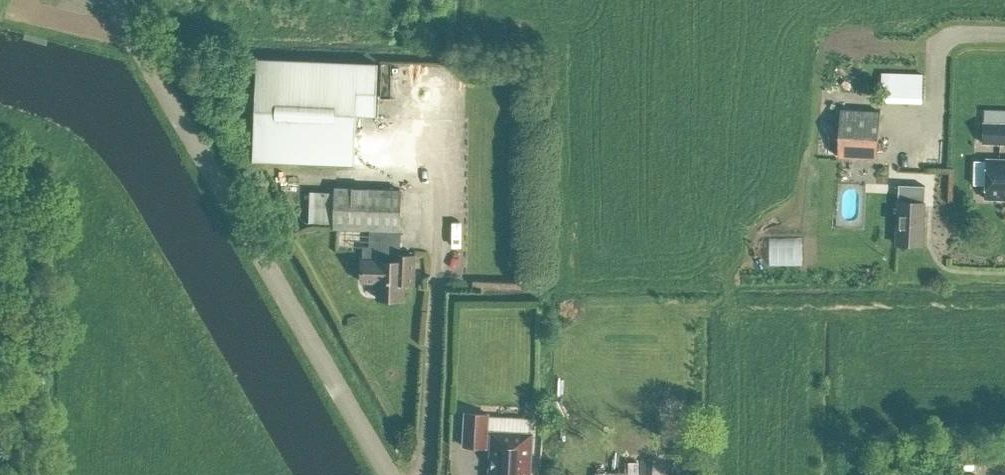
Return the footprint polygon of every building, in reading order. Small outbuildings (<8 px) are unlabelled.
[(378,63),(257,59),(253,160),(354,164),(356,114),(376,114),(378,63)] [(927,99),(928,70),(887,69),(886,99),(927,99)] [(841,109),(838,156),(877,158),(880,112),(841,109)] [(983,123),(983,143),(1004,143),(1004,123),(983,123)] [(973,184),(986,184),(986,198),(1004,199),(1004,159),(987,158),(987,161),(974,160),(973,184)] [(898,201),(896,244),(923,245),(925,202),(926,186),(899,184),(898,201)] [(336,187),(336,192),(311,191),(310,223),(335,223),(335,228),(373,229),(373,247),(365,247),(364,259),(363,259),(362,281),(378,282),(377,298),(404,299),(405,283),(414,283),(415,255),(398,254),(401,189),(336,187)] [(490,421),(491,415),(491,412),(464,411),(463,447),(488,449),(488,441),(490,441),(490,458),(493,458),(492,468),(489,468),(489,474),(531,474),(533,431),(519,431),(491,429),(491,431),(490,431),(490,421)]
